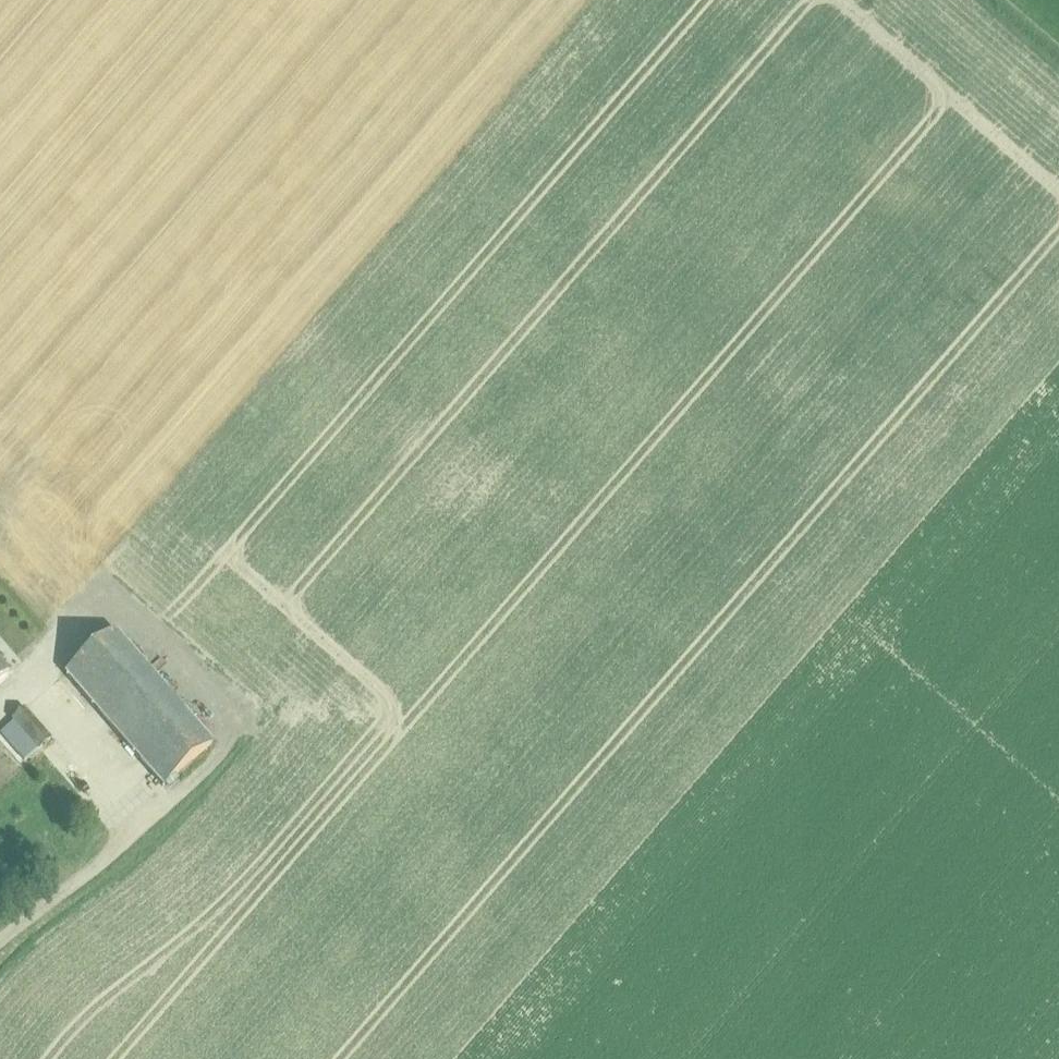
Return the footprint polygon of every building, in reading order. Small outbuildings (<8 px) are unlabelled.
[(65,672),(161,785),(210,743),(114,630),(65,672)] [(9,672),(0,660),(0,680),(9,672)] [(23,708),(10,719),(36,750),(50,739),(23,708)]
